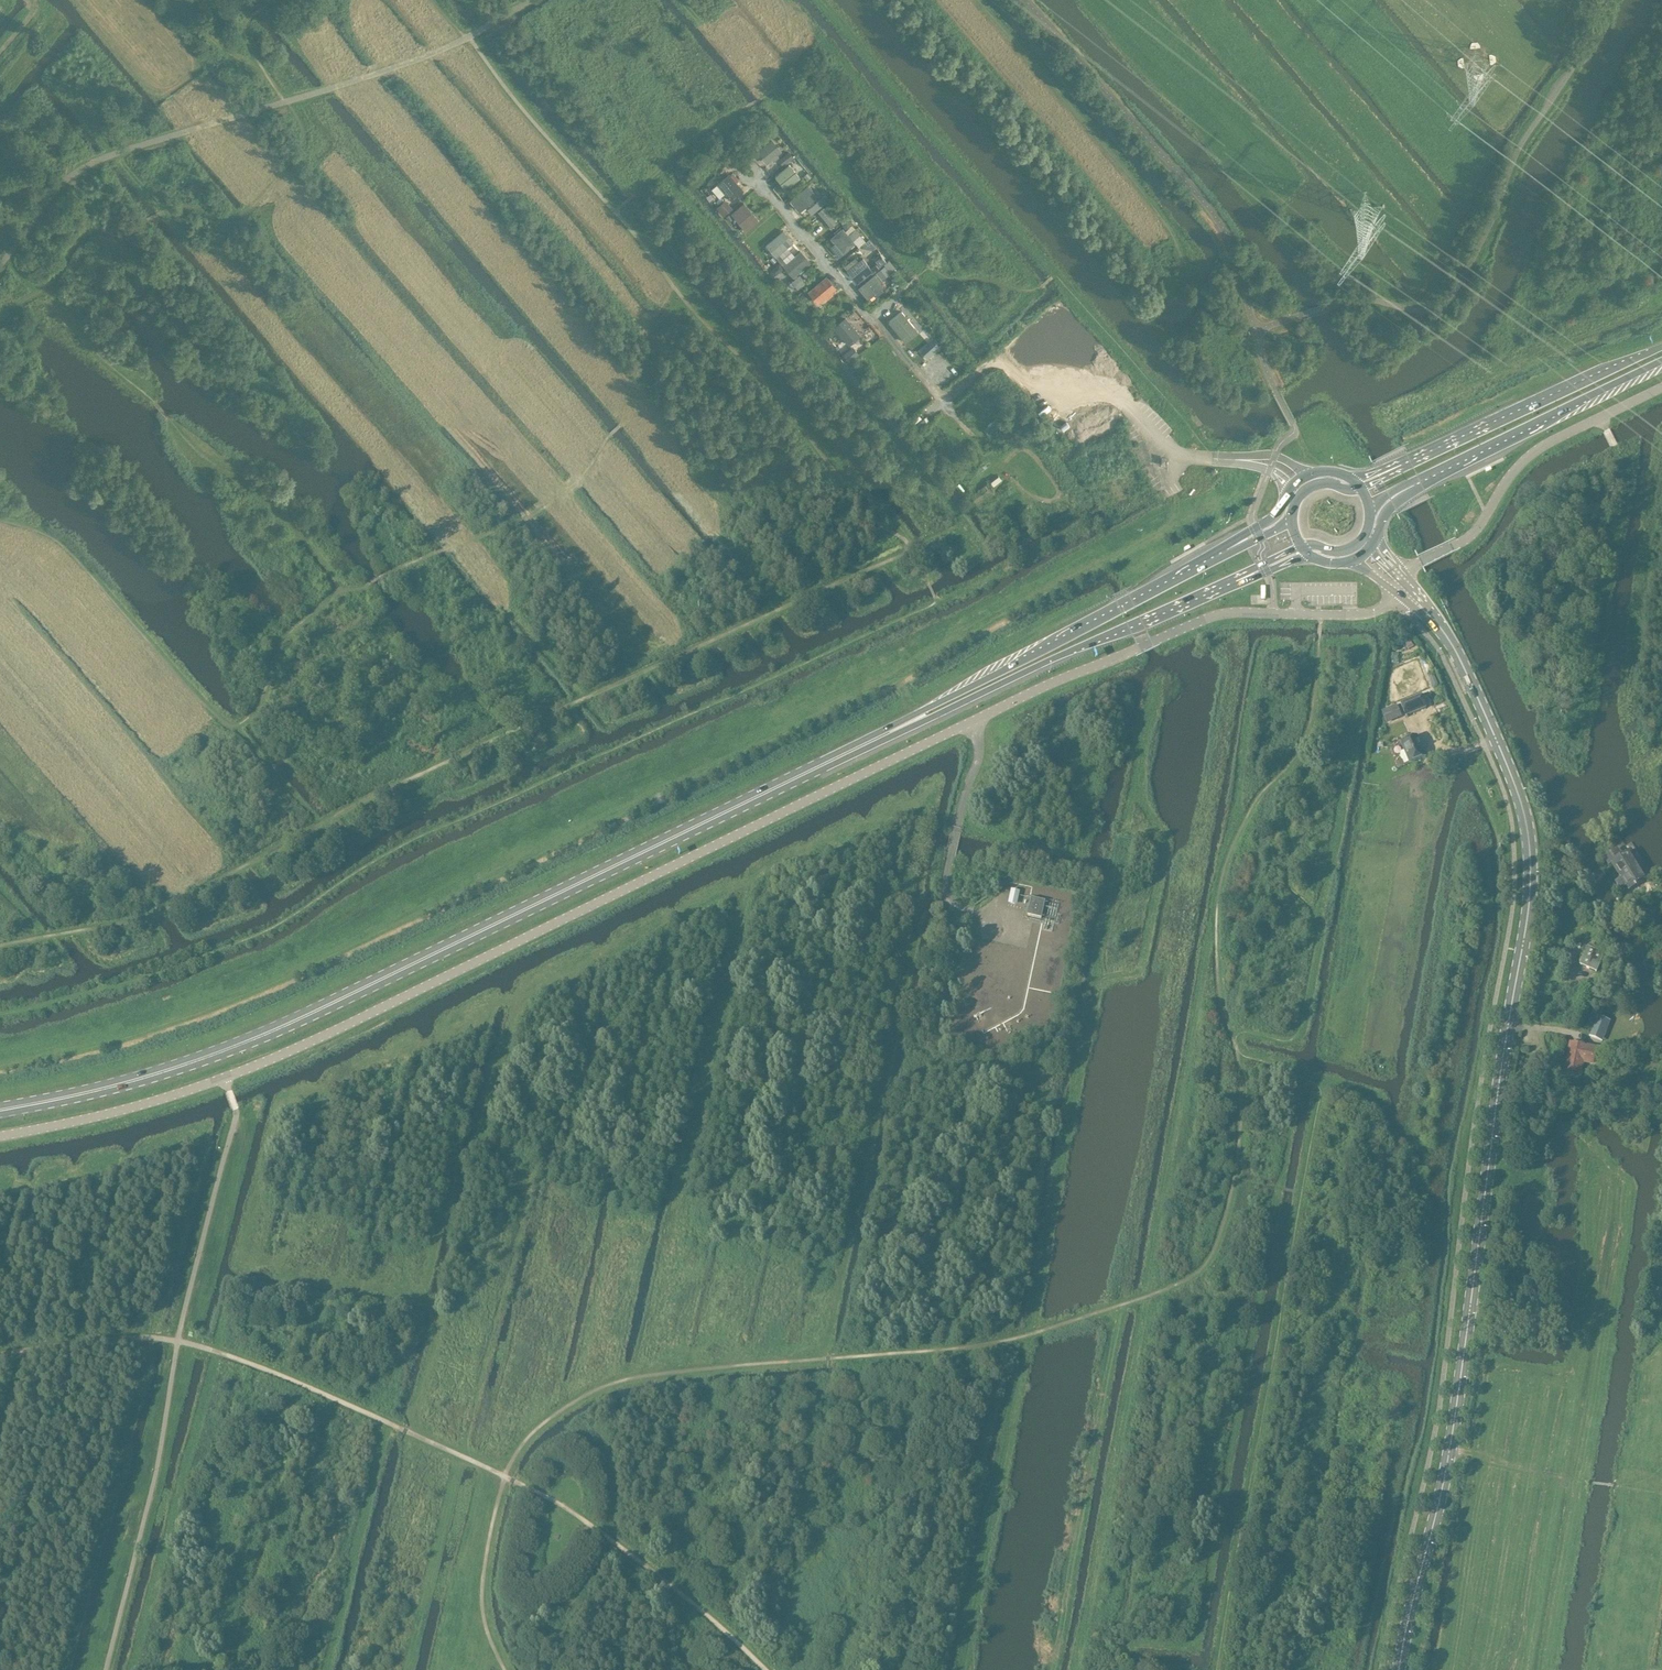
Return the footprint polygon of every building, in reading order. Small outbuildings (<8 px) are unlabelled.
[(777,152),(781,149),(773,139),(760,149),(768,159),(772,155),(775,158),(779,155),(777,152)] [(794,157),(789,151),(782,156),(787,162),(794,157)] [(793,166),(798,162),(795,157),(790,162),(793,166)] [(788,182),(799,174),(790,163),(780,171),(783,175),(781,177),(783,180),(785,178),(788,182)] [(737,198),(743,193),(726,172),(720,177),(737,198)] [(818,196),(816,194),(808,184),(790,199),(798,208),(800,211),(818,196)] [(724,199),(716,207),(723,215),(732,208),(724,199)] [(743,212),(749,207),(744,201),(732,211),(746,228),(752,223),(743,212)] [(830,225),(836,221),(824,206),(818,210),(830,225)] [(848,231),(854,226),(855,225),(849,219),(848,220),(843,224),(848,231)] [(830,237),(843,253),(855,242),(853,240),(860,234),(855,228),(848,234),(842,227),(830,237)] [(779,261),(787,253),(784,249),(792,242),(782,230),(765,244),(775,256),(779,261)] [(791,258),(787,253),(779,261),(783,265),(793,277),(810,263),(799,250),(791,258)] [(879,253),(878,254),(874,258),(880,265),(885,262),(886,261),(879,253)] [(857,282),(871,271),(872,273),(879,267),(876,263),(870,267),(862,257),(847,269),(857,282)] [(770,270),(774,275),(784,267),(779,262),(770,270)] [(890,271),(885,265),(877,271),(881,278),(890,271)] [(805,281),(803,278),(799,274),(791,281),(789,283),(792,287),(795,285),(797,288),(805,281)] [(867,298),(882,286),(873,274),(858,286),(867,298)] [(830,291),(835,287),(826,277),(809,291),(818,301),(826,295),(828,297),(832,294),(830,291)] [(803,292),(797,297),(801,301),(806,297),(803,292)] [(905,341),(917,331),(901,311),(889,321),(905,341)] [(848,345),(859,335),(844,317),(832,326),(848,345)] [(825,328),(822,331),(826,335),(829,333),(830,334),(833,331),(830,326),(826,330),(825,328)] [(927,358),(940,347),(934,340),(921,351),(927,358)] [(843,354),(849,362),(855,356),(858,354),(852,347),(849,349),(843,354)] [(987,433),(999,423),(995,418),(983,428),(987,433)] [(1001,479),(998,475),(990,481),(993,485),(1001,479)] [(982,496),(989,491),(984,484),(967,497),(976,508),(986,501),(982,496)] [(1397,705),(1402,717),(1423,709),(1418,696),(1397,705)] [(1377,713),(1381,722),(1396,715),(1392,706),(1377,713)] [(1397,741),(1406,761),(1421,755),(1413,735),(1397,741)] [(1612,863),(1621,878),(1617,881),(1616,883),(1620,889),(1622,889),(1626,886),(1629,891),(1644,881),(1639,873),(1643,871),(1630,851),(1621,856),(1617,850),(1604,857),(1609,865),(1612,863)] [(1041,919),(1044,902),(1030,899),(1027,916),(1041,919)] [(1588,988),(1601,953),(1585,948),(1573,983),(1588,988)] [(1592,1037),(1599,1040),(1602,1031),(1595,1029),(1592,1037)] [(1592,1066),(1595,1048),(1570,1043),(1564,1074),(1581,1077),(1584,1064),(1592,1066)]
